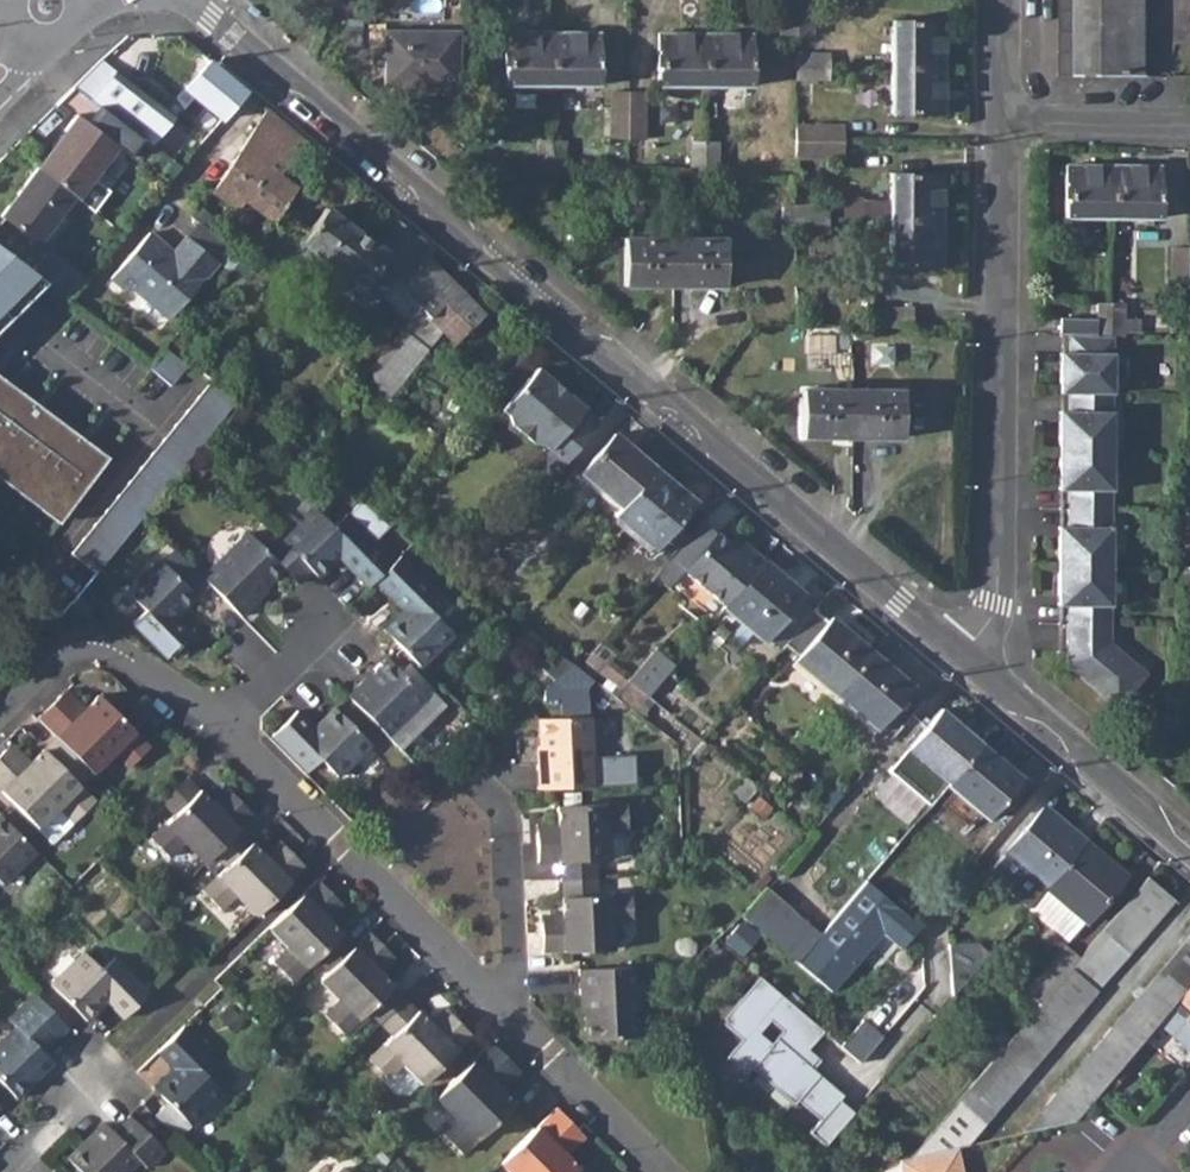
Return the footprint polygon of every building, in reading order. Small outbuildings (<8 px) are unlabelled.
[(784,37),(798,36),(799,0),(784,0),(784,37)] [(798,36),(816,36),(817,0),(799,0),(798,36)] [(1076,77),(1075,0),(1059,0),(1060,77),(1076,77)] [(1076,77),(1143,78),(1142,0),(1075,0),(1076,77)] [(893,22),(891,68),(944,68),(945,23),(893,22)] [(387,88),(460,89),(460,34),(388,33),(387,88)] [(507,35),(508,85),(553,85),(554,35),(507,35)] [(554,35),(553,85),(600,86),(601,35),(554,35)] [(659,86),(707,86),(708,36),(660,35),(659,86)] [(707,86),(751,87),(752,36),(708,36),(707,86)] [(798,55),(798,68),(829,68),(829,56),(798,55)] [(180,172),(222,122),(193,97),(168,116),(101,62),(74,88),(96,106),(123,127),(141,141),(180,172)] [(185,91),(193,97),(222,122),(247,92),(211,62),(185,91)] [(829,68),(798,68),(798,82),(829,82),(829,68)] [(890,114),(943,115),(944,68),(891,68),(890,114)] [(628,139),(629,93),(610,93),(610,139),(628,139)] [(628,140),(645,140),(646,93),(629,93),(628,139),(628,140)] [(123,127),(96,106),(83,122),(77,117),(37,169),(74,198),(77,201),(106,164),(118,148),(112,143),(123,127)] [(248,204),(276,225),(301,191),(283,179),(308,144),(270,111),(211,190),(240,213),(248,204)] [(141,141),(123,127),(112,143),(118,148),(106,164),(118,173),(141,141)] [(798,130),(798,146),(844,146),(844,130),(798,130)] [(692,145),(691,176),(705,176),(706,145),(692,145)] [(705,176),(718,177),(719,145),(706,145),(705,176)] [(798,161),(844,162),(844,146),(798,146),(798,161)] [(1068,216),(1112,216),(1114,165),(1068,164),(1068,216)] [(1112,216),(1162,217),(1162,165),(1114,165),(1112,216)] [(1,216),(38,244),(74,198),(37,169),(1,216)] [(888,222),(941,223),(941,175),(889,175),(888,222)] [(797,221),(828,221),(828,208),(797,208),(797,221)] [(372,297),(380,295),(392,281),(399,287),(425,258),(433,250),(397,219),(375,244),(326,210),(302,243),(372,297)] [(828,221),(797,221),(797,234),(828,234),(828,221)] [(888,267),(940,268),(941,223),(888,222),(888,267)] [(168,321),(216,266),(184,240),(172,255),(148,235),(110,280),(123,292),(128,288),(168,321)] [(627,240),(625,288),(674,288),(675,240),(627,240)] [(675,240),(674,288),(725,288),(726,240),(675,240)] [(1188,288),(1189,247),(1173,246),(1171,287),(1188,288)] [(35,276),(31,273),(0,250),(0,312),(35,276)] [(433,250),(425,258),(430,264),(439,255),(433,250)] [(45,284),(69,303),(85,282),(46,253),(31,273),(35,276),(45,284)] [(399,287),(421,310),(410,323),(374,365),(398,386),(444,332),(457,345),(487,317),(430,264),(425,258),(399,287)] [(0,312),(0,328),(45,284),(35,276),(0,312)] [(421,310),(399,287),(392,281),(380,295),(410,323),(421,310)] [(1070,335),(1096,335),(1096,337),(1110,338),(1110,306),(1096,306),(1096,321),(1062,320),(1062,335),(1070,335)] [(1114,338),(1124,338),(1124,306),(1110,306),(1110,338),(1114,338)] [(914,311),(875,311),(875,328),(915,327),(914,311)] [(1069,394),(1113,394),(1114,338),(1110,338),(1096,337),(1096,335),(1070,335),(1070,353),(1061,353),(1061,393),(1069,394)] [(1062,335),(1061,353),(1070,353),(1070,335),(1062,335)] [(192,363),(170,346),(151,369),(173,386),(192,363)] [(398,386),(374,365),(369,371),(377,392),(387,399),(398,386)] [(508,423),(529,442),(540,442),(546,448),(563,463),(598,422),(535,368),(499,409),(506,415),(508,423)] [(68,513),(108,456),(0,378),(0,465),(68,513)] [(236,399),(211,380),(75,554),(99,573),(236,399)] [(849,393),(850,436),(900,435),(899,392),(849,393)] [(800,395),(801,437),(850,436),(849,393),(800,395)] [(1070,412),(1069,394),(1061,393),(1060,412),(1070,412)] [(1060,412),(1060,445),(1113,446),(1113,406),(1113,394),(1069,394),(1070,412),(1060,412)] [(579,473),(619,508),(654,468),(613,433),(579,473)] [(563,463),(546,448),(542,453),(543,470),(551,477),(563,463)] [(1060,448),(1059,491),(1070,491),(1069,509),(1112,509),(1113,450),(1060,448)] [(60,522),(68,513),(0,465),(0,478),(60,522)] [(613,515),(654,550),(694,503),(654,468),(619,508),(613,515)] [(1069,509),(1070,491),(1059,491),(1059,509),(1069,509)] [(375,582),(393,564),(344,516),(334,527),(316,508),(283,541),(311,570),(320,579),(339,560),(368,588),(375,582)] [(1058,566),(1112,566),(1112,509),(1069,509),(1069,525),(1059,526),(1058,566)] [(1059,509),(1059,526),(1069,525),(1069,509),(1059,509)] [(203,577),(241,616),(255,603),(252,600),(285,568),(266,549),(250,532),(203,577)] [(762,559),(745,546),(736,538),(730,545),(714,532),(682,569),(724,604),(762,559)] [(266,549),(285,568),(299,582),(311,570),(283,541),(278,537),(266,549)] [(393,564),(375,582),(405,611),(385,631),(422,668),(454,634),(437,617),(449,604),(402,556),(393,564)] [(724,604),(721,607),(763,642),(767,637),(779,647),(783,643),(811,610),(799,600),(803,595),(762,559),(724,604)] [(133,622),(167,658),(193,633),(177,616),(197,597),(161,560),(127,592),(145,610),(133,622)] [(1058,566),(1058,604),(1068,603),(1067,624),(1111,625),(1112,566),(1058,566)] [(1058,604),(1058,624),(1067,624),(1068,603),(1058,604)] [(835,696),(871,653),(829,617),(825,621),(812,609),(811,610),(783,643),(797,655),(793,660),(835,696)] [(1058,624),(1057,655),(1067,656),(1068,651),(1075,652),(1075,643),(1067,644),(1067,624),(1058,624)] [(1067,668),(1115,709),(1146,673),(1111,641),(1111,625),(1067,624),(1067,644),(1075,643),(1075,652),(1068,651),(1067,656),(1067,668)] [(570,665),(546,647),(541,652),(540,670),(553,682),(570,665)] [(835,696),(875,729),(911,687),(871,653),(835,696)] [(643,699),(669,669),(650,654),(624,684),(643,699)] [(1181,670),(1189,670),(1189,656),(1181,657),(1181,670)] [(350,697),(390,738),(428,700),(391,663),(369,686),(364,682),(350,697)] [(553,682),(552,682),(558,688),(588,690),(593,683),(570,665),(553,682)] [(1181,682),(1189,682),(1189,670),(1181,670),(1181,682)] [(69,689),(63,695),(82,714),(88,708),(69,689)] [(102,694),(88,708),(82,714),(63,695),(40,718),(58,737),(94,774),(116,751),(132,767),(152,746),(102,694)] [(321,759),(339,776),(372,744),(336,707),(315,726),(299,710),(273,735),(309,772),(321,759)] [(906,749),(947,782),(980,744),(939,710),(906,749)] [(541,768),(543,793),(599,790),(595,719),(543,722),(545,767),(541,768)] [(58,737),(46,749),(82,786),(94,774),(58,737)] [(15,742),(8,749),(27,768),(34,761),(15,742)] [(944,785),(985,819),(1020,778),(980,744),(947,782),(944,785)] [(40,827),(61,807),(77,822),(97,801),(82,786),(46,749),(34,761),(27,768),(8,749),(0,758),(0,787),(40,827)] [(163,802),(175,814),(201,788),(188,776),(163,802)] [(725,794),(740,806),(753,791),(738,778),(725,794)] [(228,786),(213,800),(219,807),(234,791),(228,786)] [(213,800),(201,788),(175,814),(152,837),(171,856),(186,842),(206,862),(215,854),(240,828),(256,813),(234,791),(219,807),(213,800)] [(542,863),(561,862),(598,860),(610,859),(609,832),(629,830),(628,803),(558,808),(560,823),(560,833),(539,835),(542,863)] [(1086,842),(1044,806),(992,868),(1011,884),(1006,890),(1028,909),(1045,889),(1086,842)] [(55,843),(77,822),(61,807),(40,827),(55,843)] [(6,884),(38,852),(1,815),(0,817),(0,878),(6,884)] [(539,824),(539,835),(560,833),(560,823),(539,824)] [(215,854),(227,866),(252,841),(240,828),(215,854)] [(279,837),(265,853),(271,859),(285,844),(279,837)] [(265,853),(252,841),(227,866),(204,889),(222,908),(237,894),(257,914),(306,864),(285,844),(271,859),(265,853)] [(1083,923),(1085,924),(1126,877),(1086,842),(1045,889),(1083,923)] [(599,879),(598,860),(561,862),(563,881),(599,879)] [(335,926),(329,919),(344,904),(319,879),(270,928),(291,949),(277,964),(296,983),(318,961),(330,973),(356,946),(335,926)] [(563,881),(564,898),(600,896),(599,879),(563,881)] [(818,936),(795,963),(829,991),(878,932),(899,949),(918,926),(863,881),(818,936)] [(1028,909),(1066,943),(1083,923),(1045,889),(1028,909)] [(740,917),(795,963),(818,936),(763,890),(740,917)] [(564,898),(565,916),(566,925),(545,926),(547,955),(615,950),(614,923),(634,922),(633,894),(600,896),(564,898)] [(350,910),(344,904),(329,919),(335,926),(350,910)] [(544,917),(545,926),(566,925),(565,916),(544,917)] [(356,946),(330,973),(321,981),(342,1002),(327,1017),(346,1036),(369,1013),(382,1025),(407,1001),(386,979),(380,973),(396,958),(370,932),(356,946)] [(986,941),(950,945),(955,987),(991,983),(986,941)] [(1028,992),(1041,1003),(1047,995),(1078,959),(1066,948),(1028,992)] [(54,988),(89,1024),(110,1003),(126,1020),(151,995),(118,960),(106,971),(89,954),(54,988)] [(401,964),(396,958),(380,973),(386,979),(401,964)] [(586,997),(588,1040),(642,1038),(637,969),(581,972),(582,996),(586,997)] [(828,1084),(809,1067),(816,1058),(806,1050),(822,1032),(758,978),(723,1019),(726,1022),(723,1025),(741,1041),(725,1059),(745,1076),(751,1069),(793,1105),(797,1101),(806,1109),(824,1088),(828,1084)] [(1179,1001),(1189,1011),(1189,989),(1179,1001)] [(39,995),(30,1004),(64,1039),(73,1030),(39,995)] [(382,1025),(394,1038),(419,1013),(407,1001),(382,1025)] [(64,1039),(30,1004),(12,1021),(21,1030),(0,1050),(0,1083),(19,1103),(56,1065),(46,1056),(64,1039)] [(445,1012),(432,1026),(438,1032),(452,1018),(445,1012)] [(432,1026),(419,1013),(394,1038),(371,1060),(390,1081),(404,1068),(423,1086),(471,1038),(452,1018),(438,1032),(432,1026)] [(862,1021),(840,1047),(861,1064),(882,1038),(862,1021)] [(191,1130),(224,1097),(207,1080),(219,1068),(183,1030),(158,1055),(176,1073),(155,1093),(191,1130)] [(514,1105),(505,1095),(495,1086),(514,1066),(491,1045),(452,1085),(473,1106),(457,1121),(478,1142),(514,1105)] [(524,1076),(514,1066),(495,1086),(505,1095),(524,1076)] [(236,1085),(219,1068),(207,1080),(224,1097),(236,1085)] [(806,1109),(819,1121),(838,1100),(824,1088),(806,1109)] [(852,1113),(838,1100),(819,1121),(809,1133),(824,1146),(852,1113)] [(956,1102),(909,1158),(956,1147),(969,1144),(985,1126),(956,1102)] [(570,1162),(561,1153),(579,1133),(557,1110),(516,1151),(538,1171),(537,1171),(579,1171),(570,1162)] [(81,1171),(132,1171),(142,1162),(150,1171),(166,1154),(131,1117),(114,1133),(105,1123),(70,1160),(81,1171)] [(1037,1118),(1026,1132),(1046,1128),(1037,1118)] [(589,1143),(579,1133),(561,1153),(570,1162),(589,1143)] [(956,1147),(909,1158),(901,1160),(904,1171),(961,1171),(956,1147)]
